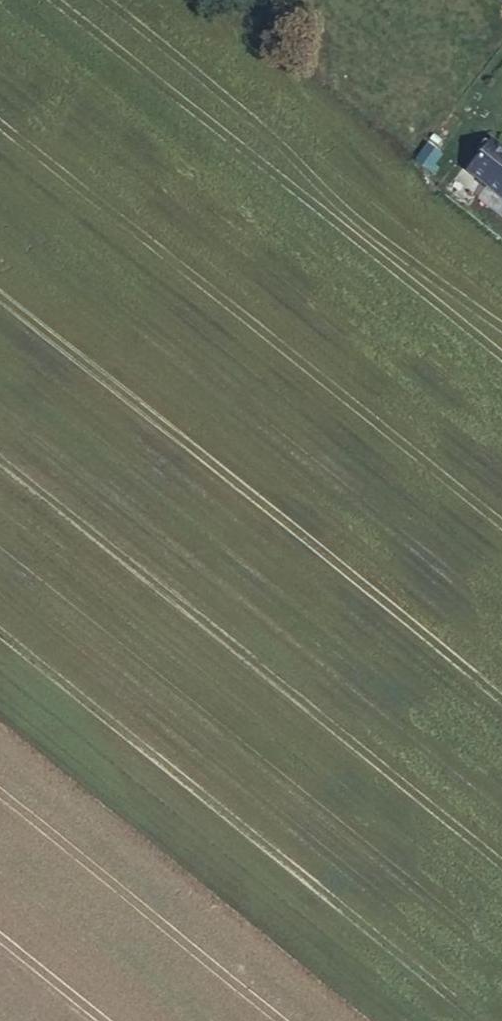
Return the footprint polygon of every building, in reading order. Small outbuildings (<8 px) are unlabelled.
[(460,169),(501,203),(501,161),(482,144),(460,169)]
